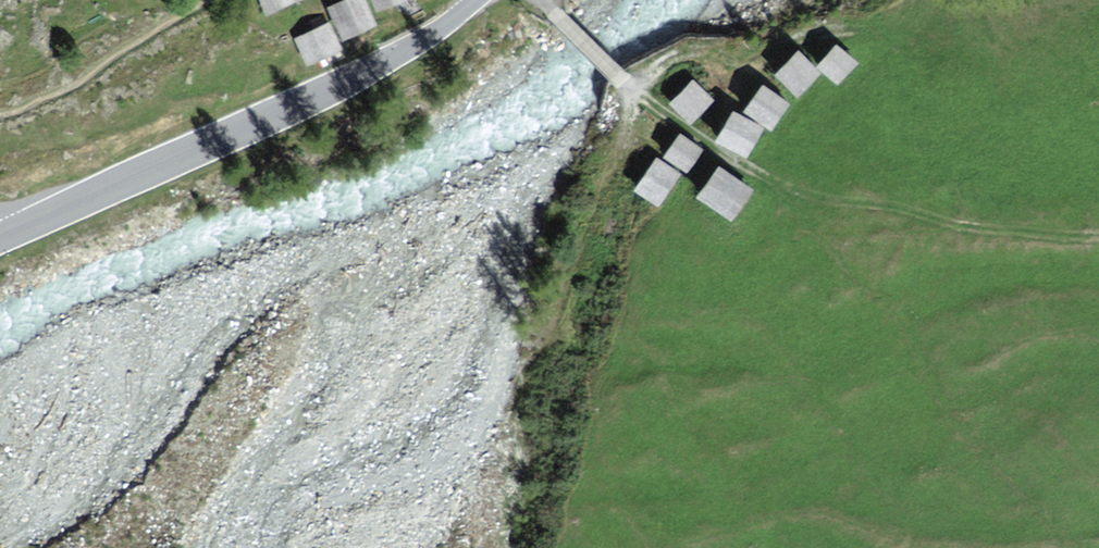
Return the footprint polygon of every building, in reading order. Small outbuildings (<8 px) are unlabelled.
[(258,17),(287,5),(285,0),(251,0),(258,17)] [(355,0),(329,10),(341,40),(367,30),(355,0)] [(369,17),(399,4),(398,0),(362,0),(369,17)] [(325,26),(288,42),(301,70),(337,54),(325,26)] [(854,71),(833,51),(815,71),(836,90),(854,71)] [(797,56),(773,77),(793,100),(818,80),(797,56)] [(693,80),(671,102),(691,122),(714,100),(693,80)] [(758,91),(745,111),(771,127),(783,107),(758,91)] [(762,131),(729,113),(715,139),(747,157),(762,131)] [(678,133),(663,157),(687,172),(702,148),(678,133)] [(653,161),(633,191),(656,206),(676,176),(653,161)] [(713,162),(693,197),(731,218),(751,183),(713,162)]
